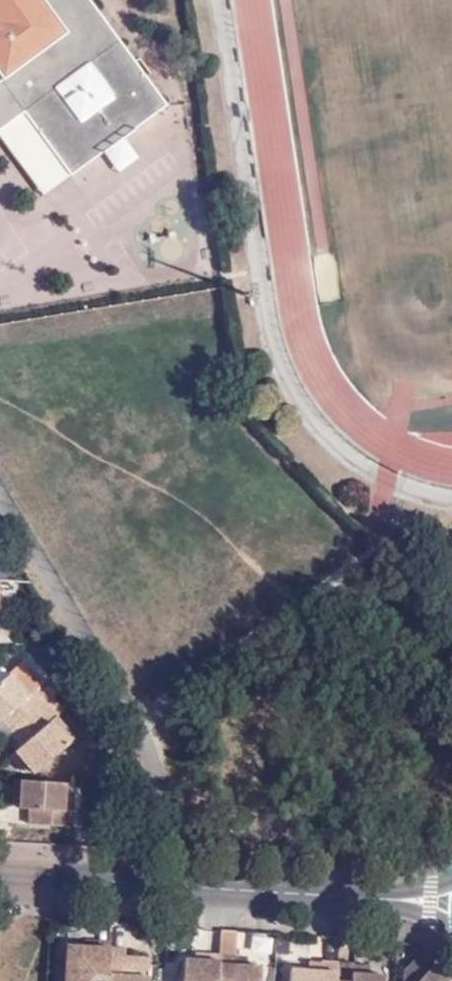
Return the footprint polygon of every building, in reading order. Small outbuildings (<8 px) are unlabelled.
[(1,11),(10,16),(8,35),(0,34),(0,137),(33,119),(76,177),(109,152),(103,143),(134,121),(141,130),(148,124),(172,106),(157,86),(95,1),(94,0),(0,0),(0,10),(1,11)] [(8,35),(10,16),(1,11),(0,10),(0,34),(8,35)] [(103,143),(109,152),(141,130),(134,121),(103,143)] [(16,735),(48,705),(37,693),(30,699),(11,678),(0,688),(0,722),(3,720),(16,735)] [(48,705),(16,735),(26,746),(18,754),(19,755),(32,771),(35,775),(72,744),(52,723),(58,717),(48,705)] [(77,741),(58,717),(52,723),(72,744),(77,741)] [(32,771),(19,755),(13,759),(27,776),(32,771)] [(25,781),(14,780),(14,810),(25,810),(25,781)] [(25,781),(25,810),(30,810),(29,827),(74,830),(75,814),(67,813),(68,783),(25,781)] [(75,814),(76,784),(68,783),(67,813),(75,814)] [(227,936),(221,935),(220,955),(218,980),(223,980),(227,936)] [(227,936),(223,980),(259,980),(260,966),(245,966),(245,957),(235,957),(236,937),(227,936)] [(111,949),(110,949),(85,947),(67,946),(65,980),(108,980),(111,949)] [(114,949),(112,980),(148,980),(150,964),(130,963),(130,970),(124,970),(125,956),(125,949),(114,949)] [(220,955),(195,954),(194,960),(185,959),(183,980),(218,980),(220,955)] [(150,958),(125,956),(124,970),(130,970),(130,963),(150,964),(150,958)] [(434,964),(431,968),(417,956),(403,971),(403,980),(451,980),(434,964)] [(339,963),(321,962),(321,964),(320,972),(308,970),(291,971),(290,980),(338,980),(339,963)] [(339,963),(338,980),(385,980),(385,975),(368,975),(353,975),(353,967),(354,964),(339,963)] [(368,967),(353,967),(353,975),(368,975),(368,967)]
